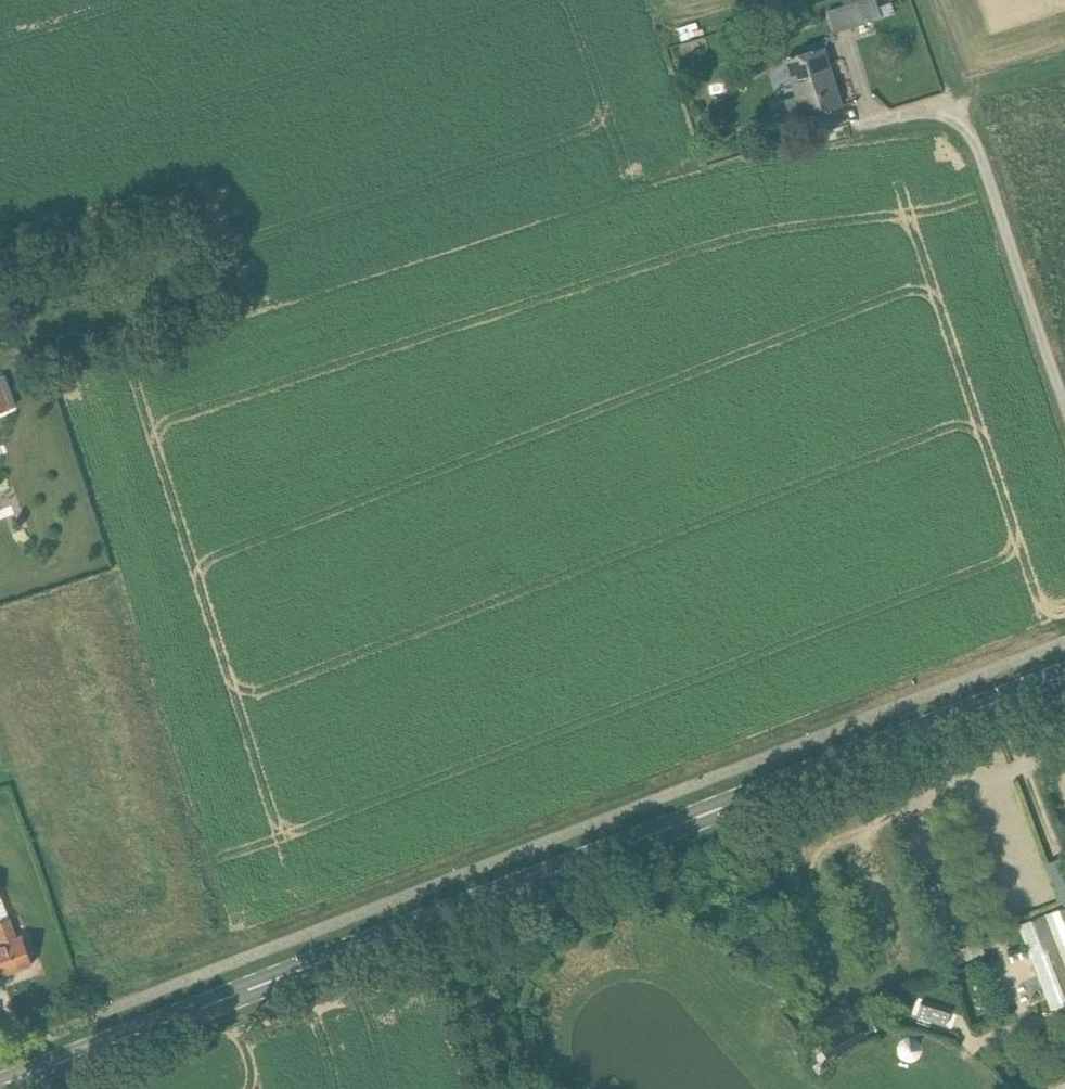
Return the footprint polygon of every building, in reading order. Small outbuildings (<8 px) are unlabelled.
[(878,5),(876,0),(858,0),(827,10),(833,30),(894,12),(891,1),(878,5)] [(804,117),(842,105),(823,46),(786,57),(804,117)] [(11,408),(0,380),(0,412),(11,408)] [(869,789),(872,796),(880,793),(877,786),(869,789)] [(1,944),(0,944),(0,976),(33,963),(23,935),(16,937),(0,894),(0,942),(1,944)] [(1064,1002),(1064,905),(1018,924),(1051,1007),(1064,1002)] [(988,951),(984,938),(951,950),(955,962),(988,951)] [(918,1015),(948,1024),(952,1012),(922,1003),(918,1015)] [(825,1045),(832,1056),(869,1034),(862,1023),(825,1045)]
